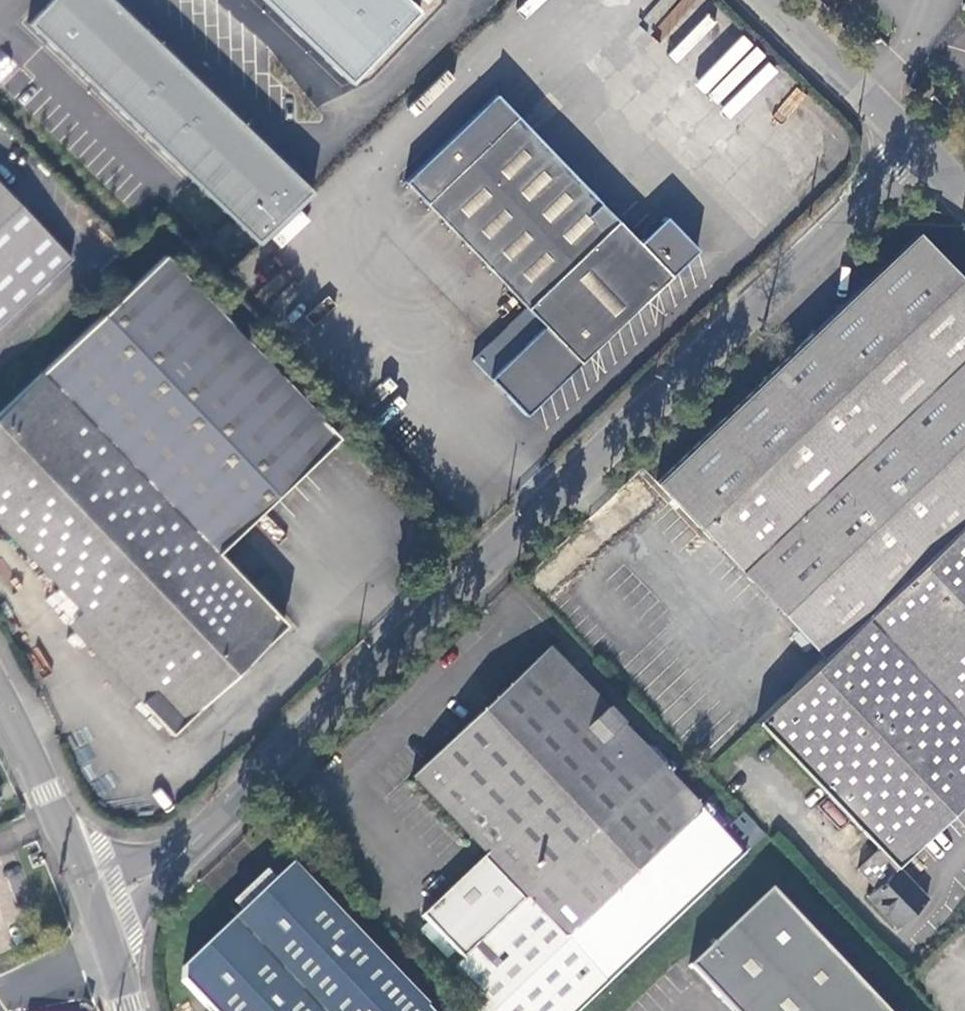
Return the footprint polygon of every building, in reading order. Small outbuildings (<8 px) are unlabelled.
[(259,245),(313,193),(112,0),(49,0),(27,22),(259,245)] [(351,85),(420,13),(407,0),(263,0),(351,85)] [(834,15),(844,25),(849,19),(839,9),(834,15)] [(494,96),(402,184),(523,310),(470,361),(525,418),(697,253),(664,219),(637,245),(494,96)] [(72,259),(0,182),(0,327),(72,259)] [(271,238),(280,247),(309,220),(301,211),(271,238)] [(964,523),(964,282),(918,233),(656,483),(823,658),(866,617),(964,523)] [(141,705),(170,735),(281,628),(214,557),(337,440),(162,257),(40,374),(0,413),(0,527),(79,610),(155,690),(141,705)] [(866,617),(964,722),(964,523),(866,617)] [(67,623),(141,705),(155,690),(79,610),(67,623)] [(757,720),(827,794),(880,850),(897,868),(964,804),(964,722),(866,617),(823,658),(757,720)] [(701,813),(548,650),(414,777),(488,855),(423,917),(465,961),(455,970),(487,1003),(478,1010),(579,1010),(609,981),(740,857),(701,813)] [(880,850),(858,871),(875,889),(897,868),(880,850)] [(426,1009),(290,868),(182,970),(181,984),(208,1010),(423,1010),(426,1009)] [(927,899),(897,868),(875,889),(867,896),(897,928),(927,899)] [(688,970),(727,1010),(880,1010),(769,893),(688,970)]
